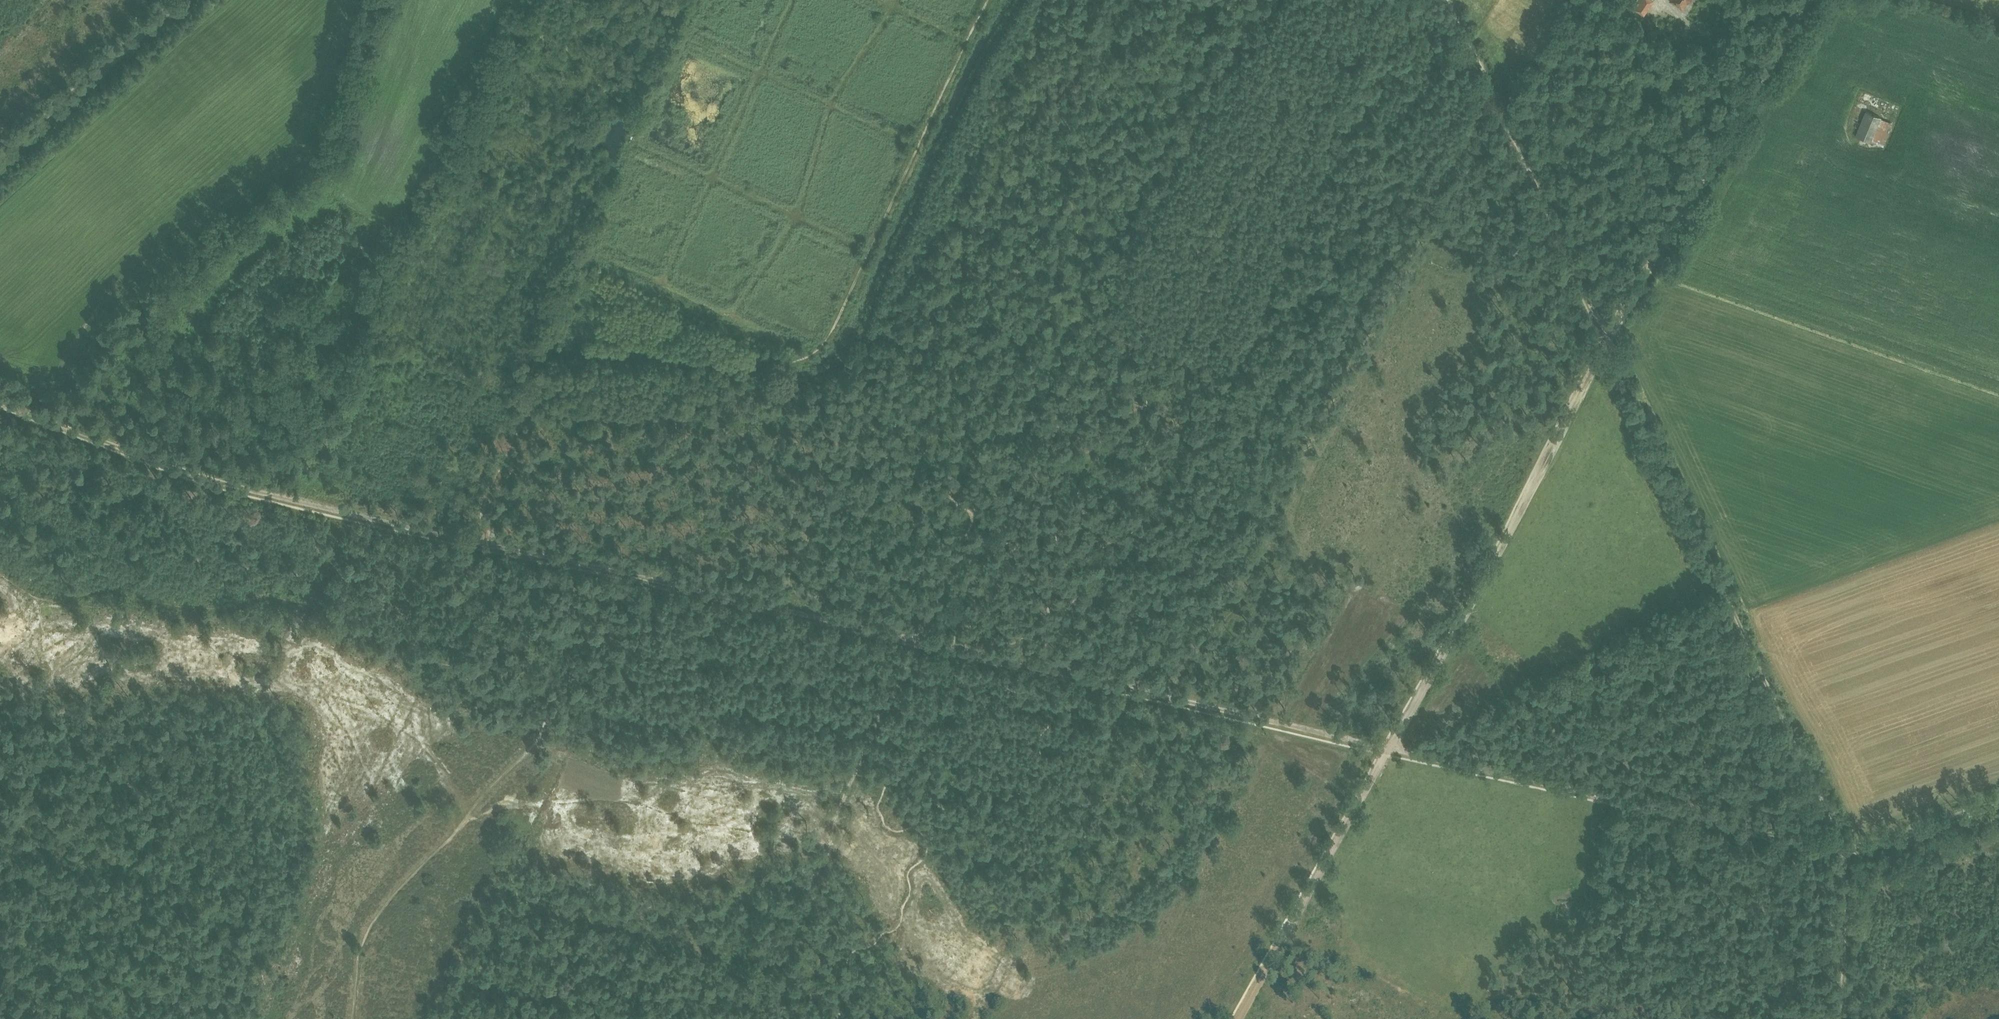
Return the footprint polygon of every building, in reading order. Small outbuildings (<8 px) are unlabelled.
[(1652,0),(1639,0),(1634,8),(1644,15),(1653,1),(1652,0)] [(1670,0),(1682,8),(1687,0),(1671,0),(1670,0)] [(1866,111),(1855,135),(1871,142),(1881,117),(1866,111)]
